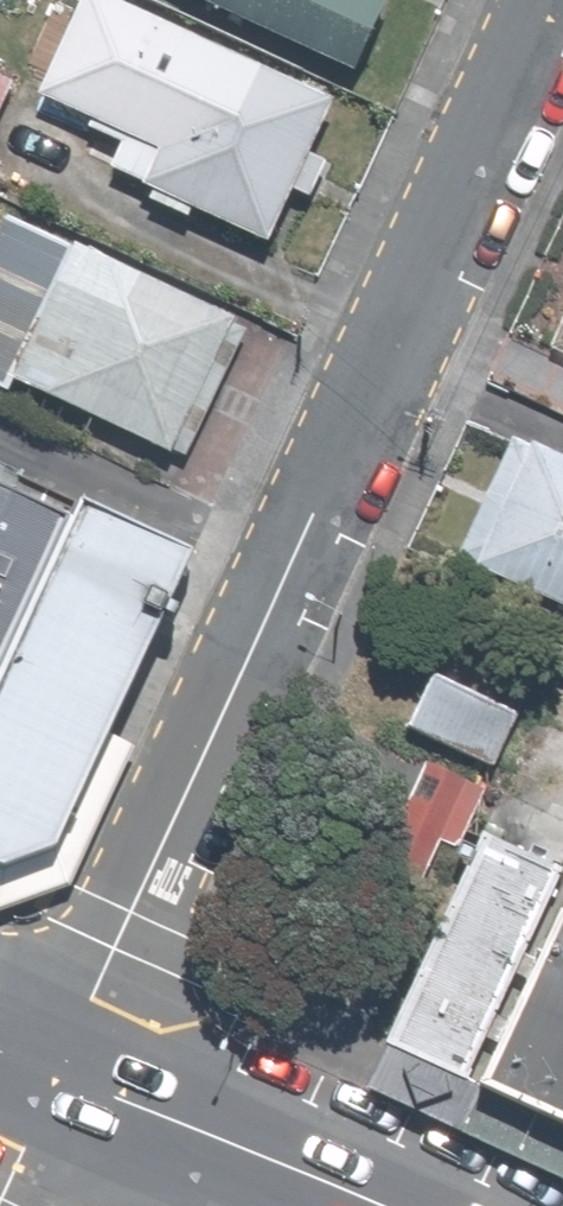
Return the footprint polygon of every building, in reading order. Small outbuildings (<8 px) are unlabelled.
[(136,49),(151,19),(160,1),(158,0),(35,0),(136,49)] [(333,73),(367,0),(179,0),(333,73)] [(320,102),(151,19),(136,49),(80,164),(250,246),(320,102)] [(8,82),(0,79),(0,100),(8,82)] [(5,216),(0,227),(0,389),(9,393),(15,381),(171,456),(173,450),(187,457),(248,331),(235,324),(237,319),(76,243),(74,247),(5,216)] [(535,346),(562,361),(562,293),(535,346)] [(562,620),(562,617),(562,459),(499,426),(433,553),(562,620)] [(74,520),(16,493),(25,474),(0,462),(0,682),(74,520)] [(0,682),(0,871),(4,873),(60,850),(196,555),(83,503),(74,520),(0,682)] [(505,711),(410,665),(381,726),(475,772),(505,711)] [(437,882),(465,820),(479,789),(417,762),(406,786),(373,771),(342,839),(437,882)] [(541,855),(465,820),(437,882),(362,1049),(438,1084),(518,905),(541,855)] [(562,921),(482,1098),(562,1134),(562,922),(562,921)]
